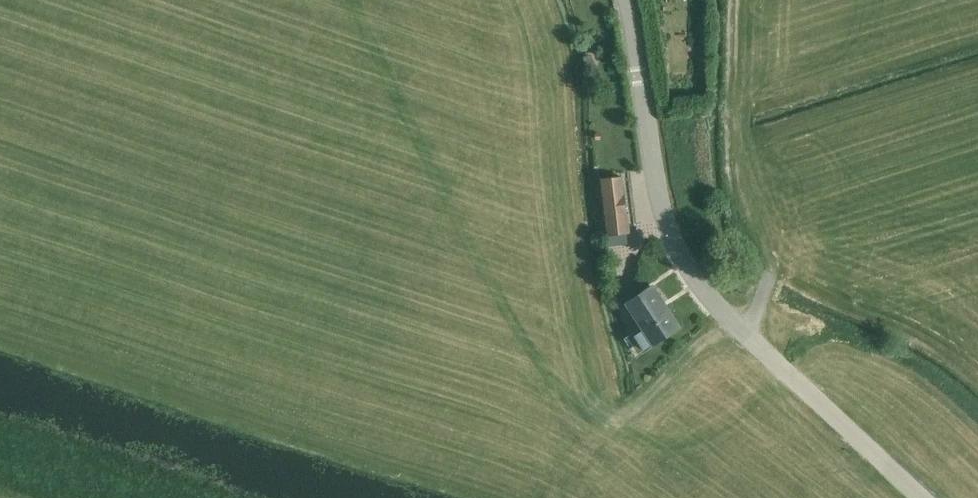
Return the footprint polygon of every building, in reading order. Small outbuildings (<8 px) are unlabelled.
[(603,179),(610,236),(628,233),(622,177),(603,179)] [(641,325),(626,336),(637,353),(653,344),(679,327),(652,286),(636,297),(627,304),(641,325)]
